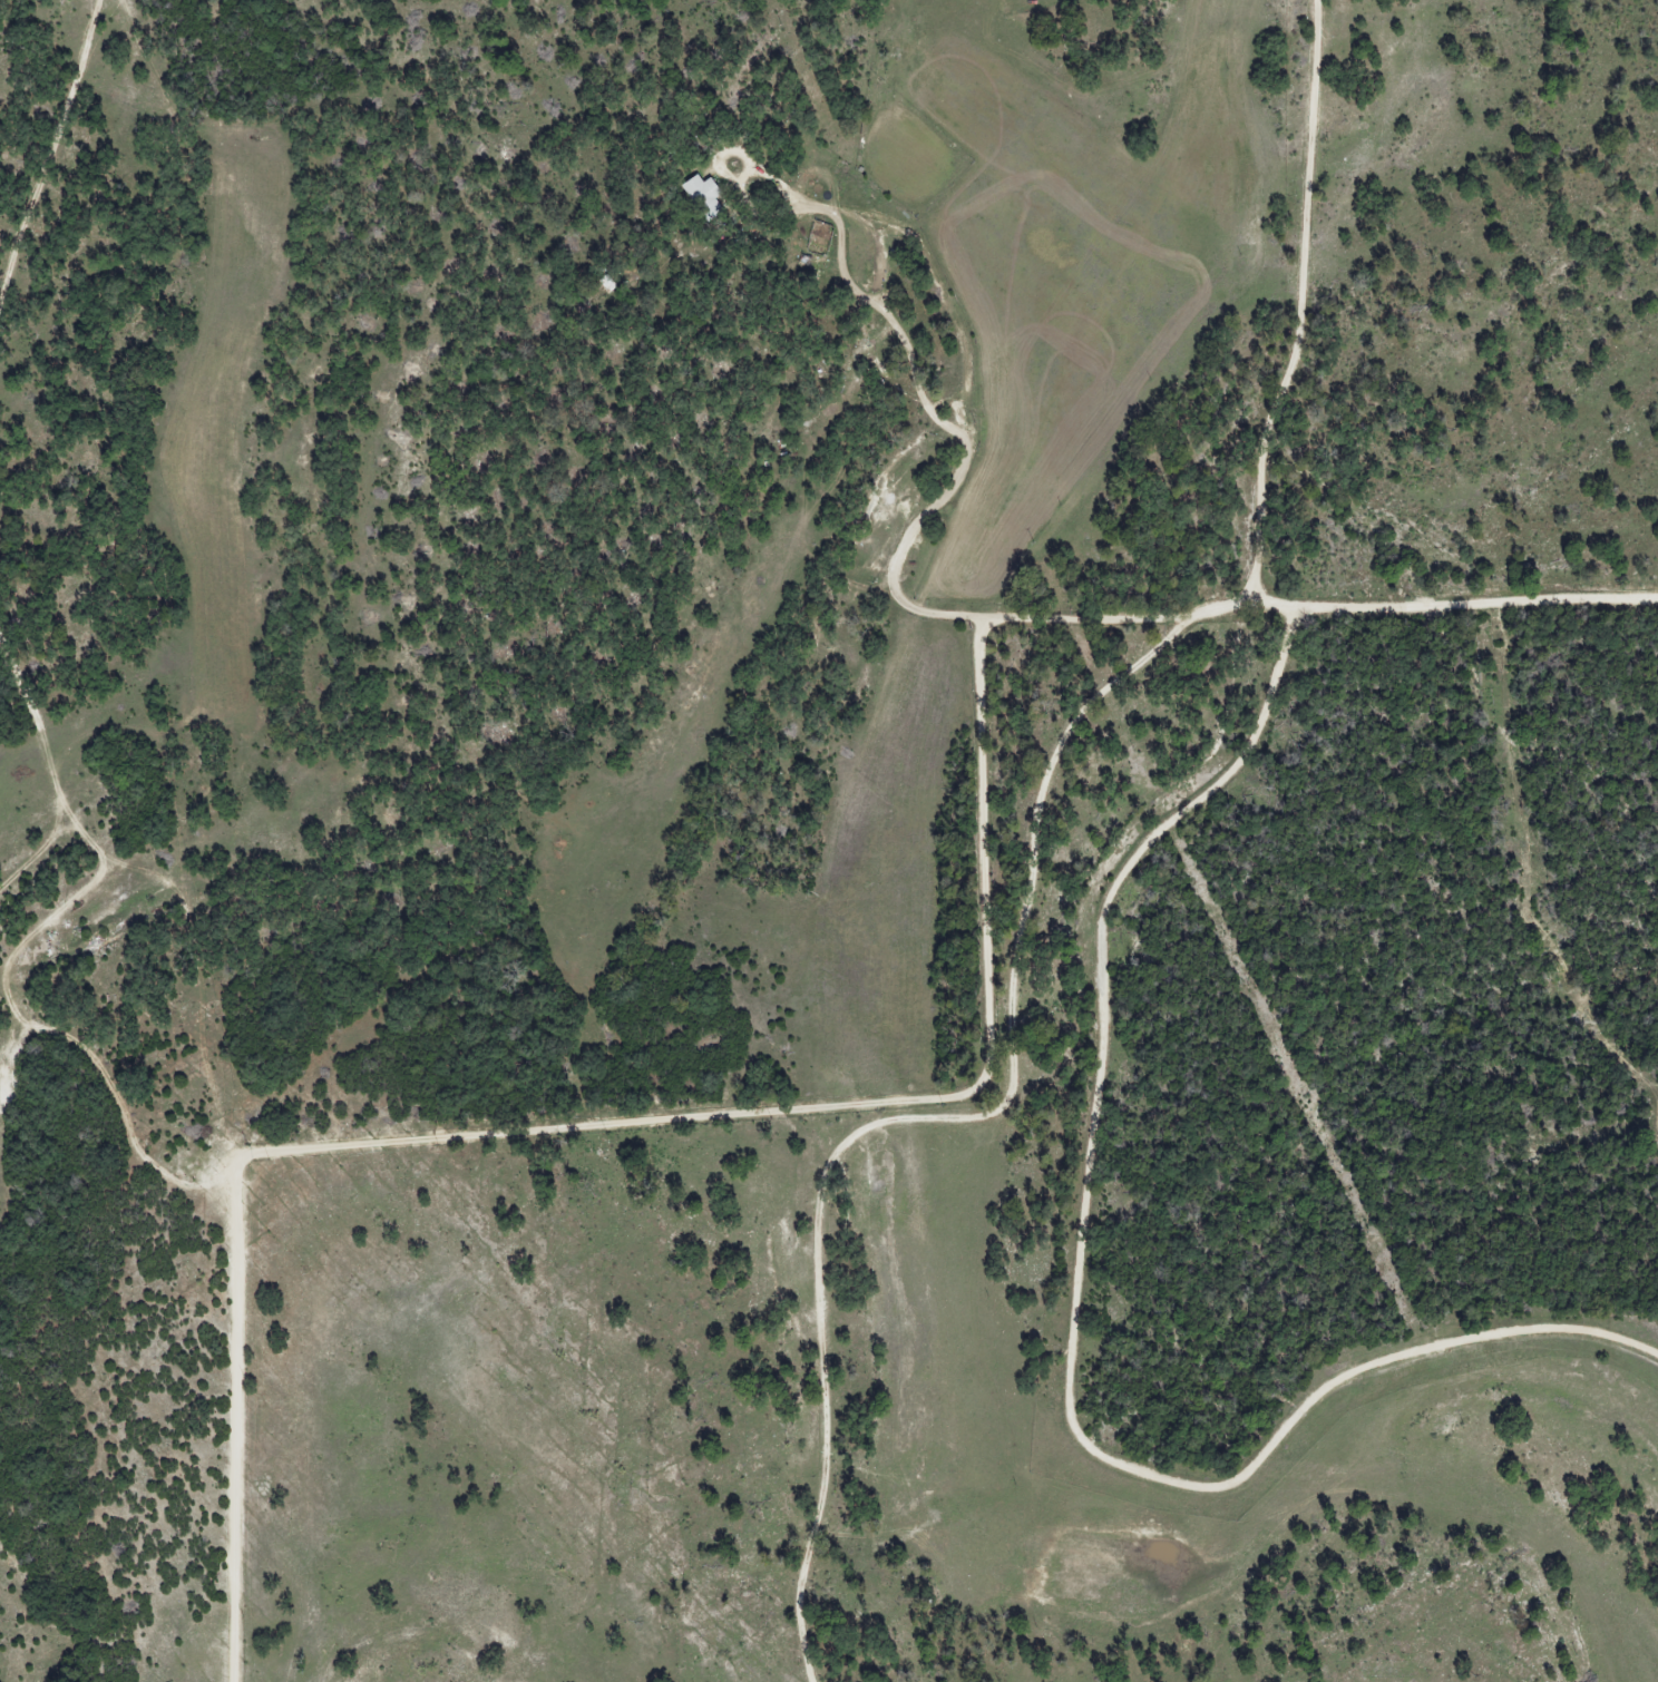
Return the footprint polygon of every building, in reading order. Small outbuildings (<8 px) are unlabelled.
[(702,182),(698,175),(684,183),(705,222),(723,212),(715,198),(721,195),(711,177),(702,182)]
